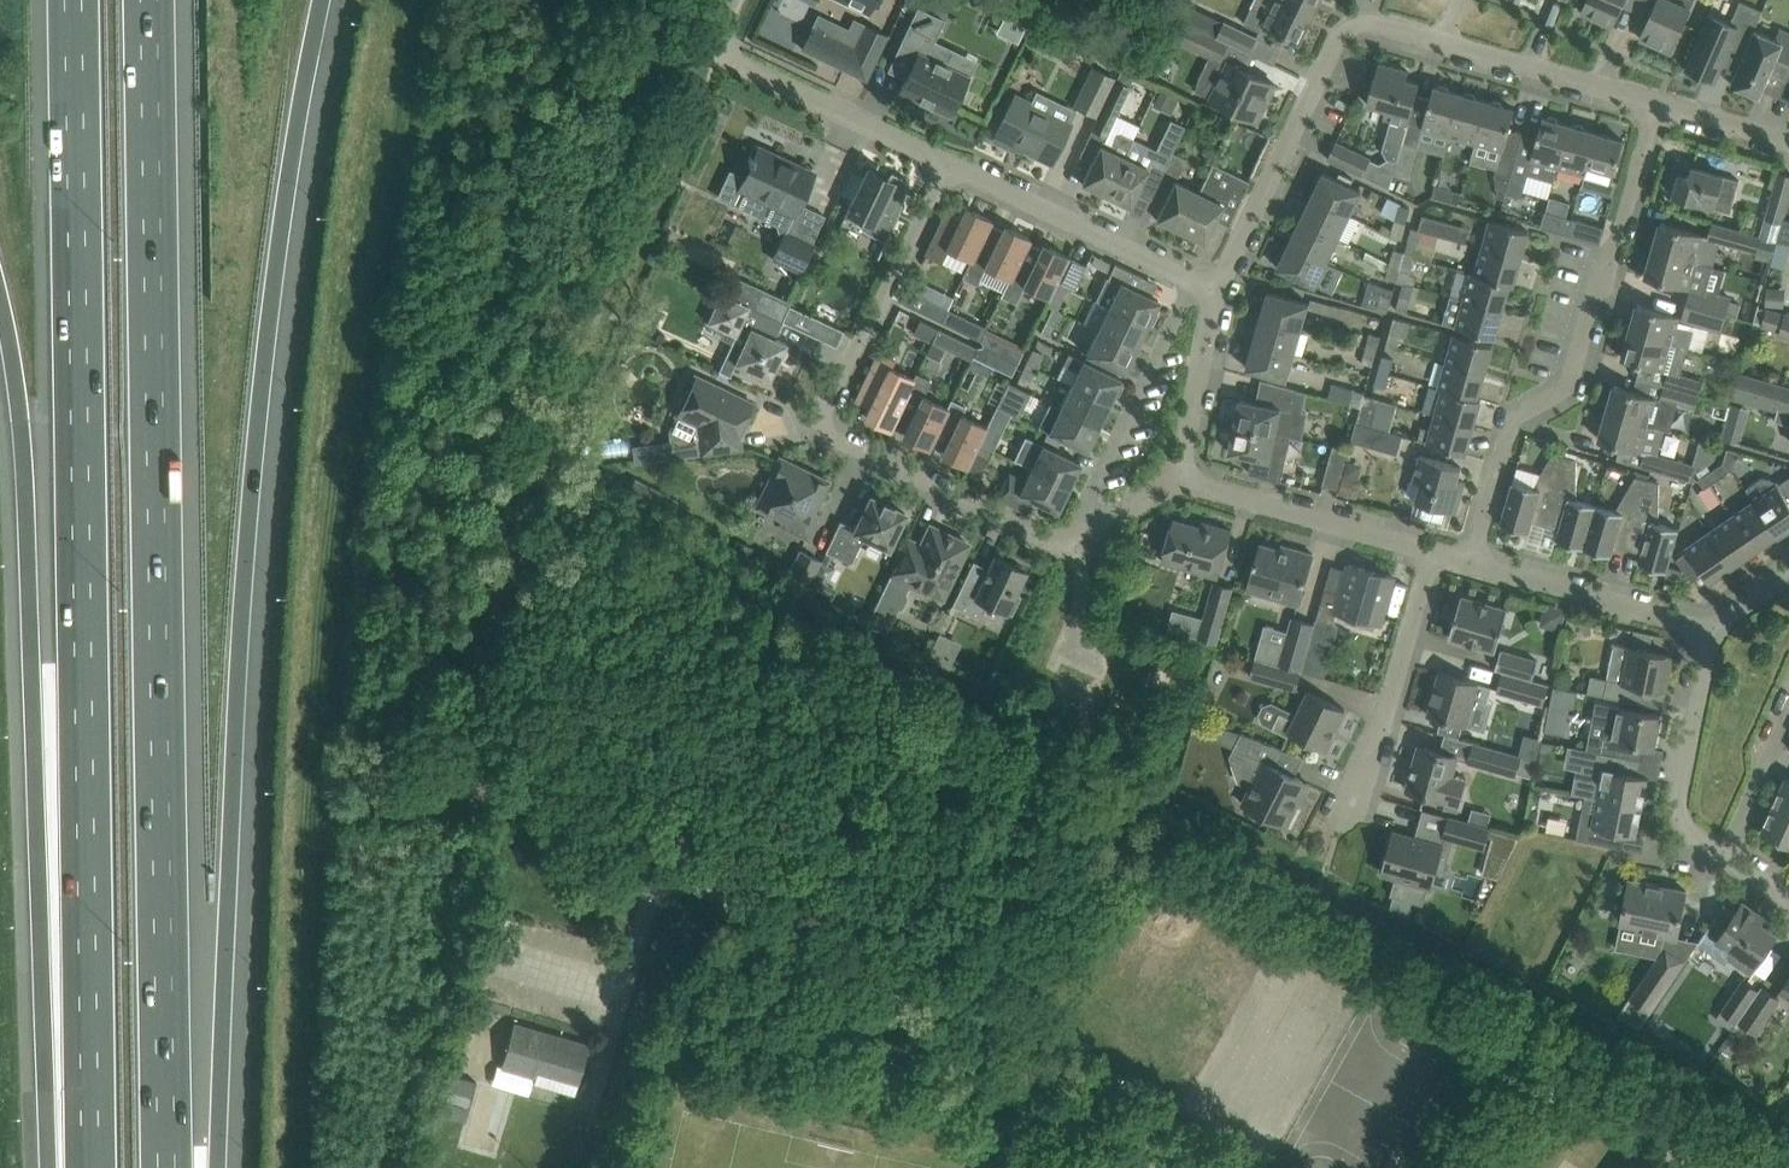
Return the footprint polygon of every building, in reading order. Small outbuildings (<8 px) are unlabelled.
[(870,9),(874,0),(850,0),(870,9)] [(1314,12),(1288,0),(1273,0),(1266,15),(1251,7),(1243,23),(1260,31),(1263,25),(1300,43),(1314,12)] [(1314,12),(1320,0),(1288,0),(1314,12)] [(1581,12),(1612,26),(1622,4),(1636,10),(1640,0),(1587,0),(1581,12)] [(1636,10),(1650,16),(1640,38),(1671,52),(1694,0),(1640,0),(1636,10)] [(1697,78),(1710,83),(1712,80),(1716,82),(1735,37),(1748,43),(1754,30),(1755,28),(1756,29),(1764,11),(1741,1),(1733,18),(1741,22),(1739,27),(1709,14),(1685,68),(1699,74),(1697,78)] [(962,88),(968,75),(945,64),(951,51),(932,42),(943,20),(918,8),(901,43),(918,52),(899,91),(949,115),(956,102),(959,104),(966,90),(962,88)] [(1217,37),(1228,42),(1250,53),(1258,36),(1225,20),(1217,37)] [(1228,42),(1217,37),(1185,21),(1176,39),(1220,60),(1228,42)] [(802,49),(866,79),(887,36),(865,26),(855,47),(813,27),(802,49)] [(1759,96),(1770,71),(1786,77),(1788,70),(1788,33),(1779,29),(1775,39),(1754,30),(1748,43),(1731,83),(1759,96)] [(1039,50),(1046,35),(1036,30),(1029,45),(1039,50)] [(1275,84),(1247,70),(1229,62),(1211,98),(1257,121),(1275,84)] [(1379,62),(1367,104),(1387,109),(1384,118),(1392,120),(1383,151),(1387,158),(1397,161),(1402,143),(1412,146),(1417,144),(1422,127),(1422,125),(1408,121),(1419,82),(1406,79),(1408,71),(1379,62)] [(1095,115),(1113,78),(1093,68),(1075,106),(1095,115)] [(1092,161),(1082,183),(1106,195),(1133,138),(1139,125),(1115,114),(1130,86),(1116,79),(1101,109),(1092,129),(1104,135),(1100,145),(1092,161)] [(1422,125),(1422,127),(1449,135),(1461,94),(1456,93),(1449,91),(1447,87),(1441,86),(1437,87),(1434,86),(1422,125)] [(1151,105),(1170,114),(1178,96),(1160,87),(1151,105)] [(1461,94),(1449,135),(1476,142),(1487,102),(1483,100),(1476,98),(1474,95),(1467,93),(1464,95),(1461,94)] [(1015,95),(1003,118),(993,140),(1012,149),(1015,143),(1024,147),(1023,150),(1052,163),(1071,122),(1015,95)] [(1487,102),(1476,142),(1502,150),(1496,168),(1496,169),(1494,175),(1510,180),(1523,133),(1509,129),(1515,109),(1502,106),(1500,103),(1493,101),(1490,103),(1487,102)] [(1523,133),(1510,180),(1525,184),(1528,174),(1543,179),(1553,182),(1558,165),(1570,125),(1565,124),(1558,122),(1556,119),(1549,117),(1546,119),(1542,117),(1537,137),(1523,133)] [(1251,129),(1242,125),(1233,121),(1226,134),(1244,142),(1251,129)] [(1570,125),(1558,165),(1580,172),(1585,173),(1596,133),(1592,132),(1584,129),(1583,126),(1576,124),(1573,126),(1570,125)] [(1585,173),(1581,187),(1613,196),(1617,181),(1613,180),(1624,141),(1611,137),(1609,134),(1602,132),(1599,134),(1596,133),(1585,173)] [(1149,199),(1164,169),(1170,156),(1133,138),(1106,195),(1130,206),(1140,185),(1152,191),(1148,198),(1149,199)] [(1371,158),(1358,152),(1336,141),(1327,159),(1362,175),(1371,158)] [(794,214),(799,203),(814,172),(774,154),(775,153),(755,144),(748,159),(752,161),(745,178),(730,171),(717,198),(757,216),(765,201),(794,214)] [(1178,176),(1182,167),(1186,160),(1172,153),(1170,156),(1164,169),(1178,176)] [(1730,212),(1735,195),(1739,180),(1692,167),(1694,163),(1684,160),(1684,162),(1680,164),(1678,164),(1675,173),(1679,174),(1673,196),(1730,212)] [(863,230),(868,233),(885,241),(897,217),(901,204),(906,190),(908,180),(891,172),(886,180),(867,167),(846,211),(853,215),(856,220),(858,226),(863,230)] [(1311,197),(1350,215),(1361,191),(1323,172),(1311,197)] [(1788,199),(1788,197),(1788,175),(1778,172),(1760,235),(1777,240),(1788,199)] [(1228,226),(1242,197),(1220,186),(1215,178),(1207,174),(1198,192),(1180,230),(1204,242),(1215,219),(1228,226)] [(1180,230),(1198,192),(1174,181),(1156,219),(1180,230)] [(1435,185),(1432,196),(1458,203),(1462,192),(1435,185)] [(1338,238),(1350,215),(1311,197),(1300,220),(1338,238)] [(1393,226),(1403,229),(1409,207),(1399,205),(1393,226)] [(943,218),(925,254),(941,261),(947,249),(971,261),(991,219),(972,210),(970,215),(963,211),(960,217),(946,211),(943,218)] [(1567,235),(1572,218),(1545,211),(1541,227),(1567,235)] [(1418,230),(1422,231),(1465,243),(1469,228),(1423,215),(1418,230)] [(1567,235),(1600,244),(1605,227),(1572,218),(1567,235)] [(1788,242),(1788,220),(1784,218),(1778,239),(1788,242)] [(1001,296),(1029,238),(1011,229),(1009,233),(1002,230),(992,249),(980,243),(991,219),(971,261),(963,277),(977,284),(985,267),(1009,279),(1001,296)] [(1327,262),(1338,238),(1300,220),(1289,243),(1327,262)] [(1521,258),(1528,231),(1491,220),(1483,248),(1521,258)] [(1757,252),(1761,236),(1712,222),(1708,236),(1661,223),(1653,250),(1694,262),(1694,261),(1710,266),(1712,267),(1720,242),(1757,252)] [(1401,238),(1403,229),(1393,226),(1390,236),(1401,238)] [(1422,231),(1418,230),(1411,228),(1404,252),(1393,249),(1392,254),(1403,257),(1414,260),(1422,231)] [(812,244),(785,232),(773,258),(800,270),(812,244)] [(1049,298),(1050,295),(1057,280),(1069,257),(1049,248),(1047,252),(1040,249),(1031,268),(1019,262),(1030,238),(1029,238),(1001,296),(1016,303),(1024,286),(1049,298)] [(1315,286),(1327,262),(1289,243),(1277,267),(1315,286)] [(1788,247),(1777,244),(1770,267),(1781,270),(1788,247)] [(1513,285),(1521,258),(1483,248),(1476,273),(1472,272),(1472,273),(1513,285)] [(1653,250),(1646,277),(1686,288),(1691,290),(1703,293),(1704,289),(1710,266),(1694,261),(1694,262),(1653,250)] [(1392,254),(1385,278),(1396,281),(1403,257),(1392,254)] [(1057,280),(1074,289),(1086,265),(1069,257),(1057,280)] [(1403,257),(1396,281),(1407,284),(1414,260),(1403,257)] [(1159,300),(1137,289),(1143,276),(1115,263),(1108,278),(1114,296),(1109,306),(1147,325),(1148,322),(1153,324),(1158,312),(1154,310),(1159,300)] [(1513,286),(1513,285),(1472,273),(1464,300),(1502,310),(1509,285),(1513,286)] [(1074,289),(1057,280),(1050,295),(1060,300),(1067,286),(1074,289)] [(1373,284),(1367,307),(1387,312),(1393,289),(1373,284)] [(1783,306),(1784,289),(1766,288),(1765,305),(1783,306)] [(947,308),(930,300),(908,289),(902,302),(941,321),(947,308)] [(1691,290),(1682,321),(1721,332),(1731,297),(1704,289),(1703,293),(1691,290)] [(1261,318),(1301,329),(1309,303),(1268,292),(1261,318)] [(721,293),(708,322),(736,335),(720,369),(733,376),(739,365),(770,379),(787,343),(775,338),(783,321),(782,321),(721,293)] [(1410,298),(1399,295),(1395,309),(1406,312),(1410,298)] [(1494,338),(1502,310),(1464,300),(1457,327),(1494,338)] [(1695,331),(1676,325),(1678,316),(1638,304),(1630,331),(1689,348),(1695,331)] [(789,305),(782,321),(783,321),(811,335),(819,319),(789,305)] [(1136,348),(1147,325),(1109,306),(1098,329),(1136,348)] [(980,341),(986,327),(947,308),(941,321),(979,340),(980,341)] [(1050,337),(1055,326),(1062,312),(1052,308),(1040,332),(1050,337)] [(1784,315),(1766,309),(1761,327),(1780,332),(1779,334),(1788,337),(1788,316),(1784,315)] [(1393,317),(1389,332),(1398,335),(1403,321),(1393,317)] [(1294,354),(1301,329),(1261,318),(1253,342),(1294,354)] [(983,345),(1017,362),(1025,346),(986,327),(980,341),(983,345)] [(972,357),(977,347),(975,347),(938,329),(926,352),(938,358),(943,347),(969,360),(971,356),(972,357)] [(1124,372),(1136,348),(1098,329),(1086,353),(1124,372)] [(1689,349),(1689,348),(1630,331),(1622,358),(1668,371),(1664,385),(1699,395),(1703,380),(1679,374),(1687,348),(1689,349)] [(1365,347),(1375,350),(1379,336),(1369,333),(1365,347)] [(1484,372),(1492,345),(1455,334),(1447,361),(1484,372)] [(1287,380),(1294,354),(1253,342),(1246,368),(1287,380)] [(1011,375),(1017,362),(983,345),(977,347),(972,357),(1011,375)] [(1371,365),(1375,350),(1365,347),(1361,362),(1371,365)] [(1026,362),(1035,367),(1042,353),(1032,348),(1026,362)] [(856,397),(855,401),(869,407),(866,413),(873,417),(871,421),(889,430),(909,389),(908,389),(913,378),(892,368),(897,359),(879,350),(878,352),(871,366),(867,374),(866,377),(862,386),(860,389),(856,397)] [(1120,382),(1121,379),(1068,353),(1063,365),(1077,371),(1071,384),(1109,403),(1114,393),(1119,395),(1124,384),(1120,382)] [(1401,362),(1392,359),(1382,356),(1378,370),(1398,376),(1398,375),(1405,377),(1408,369),(1400,367),(1401,362)] [(1477,398),(1484,372),(1447,361),(1439,388),(1480,399),(1481,399),(1477,398)] [(1029,381),(1035,367),(1026,362),(1019,376),(1029,381)] [(1397,377),(1398,376),(1378,370),(1373,386),(1384,389),(1388,374),(1397,377)] [(1785,385),(1740,372),(1732,397),(1777,410),(1774,420),(1788,424),(1788,386),(1785,385)] [(928,448),(951,399),(947,407),(923,396),(931,380),(916,373),(913,378),(908,389),(909,389),(889,430),(890,430),(901,407),(914,413),(905,432),(912,435),(909,440),(928,448)] [(661,459),(701,454),(741,449),(739,432),(736,431),(740,424),(743,425),(753,403),(736,395),(735,396),(721,389),(722,388),(695,375),(676,414),(698,424),(699,438),(659,442),(661,459)] [(1401,397),(1406,381),(1390,376),(1385,392),(1401,397)] [(1307,392),(1297,389),(1268,381),(1263,405),(1239,400),(1234,426),(1284,436),(1285,435),(1301,439),(1308,412),(1303,412),(1307,392)] [(1098,426),(1109,403),(1071,384),(1060,408),(1098,426)] [(1695,409),(1699,395),(1664,385),(1660,399),(1615,386),(1607,413),(1664,429),(1671,402),(1695,409)] [(1473,426),(1480,399),(1439,388),(1443,389),(1435,415),(1473,426)] [(1353,390),(1349,405),(1359,408),(1363,392),(1353,390)] [(1002,393),(995,406),(1007,412),(1013,398),(1003,394),(1002,393)] [(1356,422),(1369,426),(1376,406),(1372,397),(1364,395),(1356,422)] [(951,399),(928,448),(928,449),(940,425),(953,431),(943,450),(950,454),(948,458),(967,467),(974,453),(979,443),(987,427),(962,415),(966,406),(951,399)] [(1051,403),(1039,428),(1087,450),(1098,426),(1060,408),(1051,403)] [(995,406),(988,421),(1000,426),(1007,412),(995,406)] [(1607,413),(1599,440),(1639,452),(1640,449),(1645,450),(1657,454),(1664,429),(1607,413)] [(1465,453),(1473,426),(1435,415),(1431,429),(1422,427),(1418,440),(1465,453)] [(1403,435),(1369,426),(1356,422),(1351,441),(1397,454),(1403,435)] [(1282,450),(1284,436),(1234,426),(1229,452),(1282,463),(1284,454),(1282,450)] [(1027,437),(1015,461),(1031,468),(1069,487),(1081,463),(1027,437)] [(979,443),(974,453),(988,460),(993,450),(979,443)] [(1333,446),(1329,462),(1322,485),(1337,489),(1348,450),(1333,446)] [(1645,450),(1640,466),(1691,481),(1694,472),(1696,466),(1657,454),(1645,450)] [(1500,523),(1500,524),(1528,532),(1532,522),(1545,526),(1565,456),(1553,453),(1533,487),(1512,481),(1509,492),(1508,496),(1505,508),(1504,512),(1500,523)] [(1421,482),(1415,500),(1457,512),(1465,483),(1457,480),(1461,467),(1419,456),(1413,479),(1421,482)] [(1583,548),(1596,505),(1576,500),(1577,460),(1565,456),(1545,526),(1559,529),(1556,540),(1583,548)] [(809,540),(811,537),(821,515),(813,511),(828,481),(780,458),(757,506),(782,518),(779,526),(809,540)] [(1723,462),(1711,471),(1717,480),(1718,479),(1729,471),(1723,462)] [(1010,473),(998,497),(1026,511),(1032,499),(1057,511),(1069,487),(1031,468),(1025,480),(1010,473)] [(1700,478),(1698,480),(1704,488),(1710,484),(1717,480),(1711,471),(1700,478)] [(1360,480),(1342,476),(1338,494),(1355,499),(1360,480)] [(1628,549),(1647,480),(1636,476),(1615,511),(1596,505),(1583,548),(1611,556),(1614,545),(1628,549)] [(1779,484),(1777,482),(1762,477),(1747,488),(1755,500),(1778,535),(1788,528),(1788,477),(1779,484)] [(678,500),(635,478),(625,496),(668,519),(678,500)] [(1667,572),(1668,566),(1679,529),(1659,523),(1659,483),(1647,480),(1628,549),(1641,553),(1638,564),(1667,572)] [(897,530),(905,513),(871,496),(855,528),(840,520),(825,550),(855,564),(869,536),(893,548),(901,532),(897,530)] [(1778,535),(1755,500),(1732,516),(1755,549),(1777,534),(1778,535)] [(1733,565),(1755,549),(1732,516),(1710,531),(1733,565)] [(1162,561),(1185,568),(1219,577),(1232,531),(1216,526),(1214,531),(1173,519),(1162,561)] [(889,576),(870,615),(888,625),(890,626),(898,609),(902,607),(907,598),(906,593),(909,586),(927,594),(929,590),(942,597),(968,543),(940,530),(937,537),(927,532),(921,544),(908,537),(889,576)] [(1709,581),(1733,565),(1710,531),(1686,548),(1709,581)] [(753,548),(736,540),(731,549),(748,558),(753,548)] [(1261,544),(1254,567),(1247,590),(1298,605),(1313,554),(1290,547),(1289,552),(1261,544)] [(814,574),(821,560),(799,550),(785,580),(806,591),(814,574)] [(969,570),(952,605),(977,617),(984,602),(1007,613),(1027,571),(1024,570),(1023,566),(1017,563),(1013,565),(994,556),(988,568),(984,577),(969,570)] [(821,560),(814,574),(826,580),(833,566),(821,560)] [(1340,593),(1325,588),(1316,619),(1333,624),(1336,611),(1380,624),(1393,577),(1349,564),(1340,593)] [(1668,566),(1667,572),(1666,576),(1680,581),(1683,570),(1668,566)] [(1215,582),(1204,620),(1223,625),(1233,587),(1215,582)] [(1495,650),(1501,632),(1507,609),(1461,595),(1449,637),(1495,650)] [(1541,625),(1557,630),(1563,611),(1547,606),(1541,625)] [(1261,660),(1302,671),(1307,652),(1315,624),(1292,618),(1282,650),(1265,645),(1261,660)] [(1591,676),(1588,693),(1604,696),(1643,704),(1646,688),(1660,691),(1663,676),(1668,678),(1672,656),(1649,651),(1652,634),(1634,631),(1630,647),(1616,645),(1609,679),(1591,676)] [(1501,650),(1495,669),(1502,671),(1532,680),(1538,661),(1501,650)] [(1307,652),(1302,671),(1320,676),(1326,658),(1307,652)] [(1302,671),(1261,660),(1255,658),(1250,676),(1296,690),(1302,671)] [(1502,671),(1496,692),(1543,705),(1549,684),(1532,680),(1502,671)] [(1492,687),(1462,678),(1439,672),(1427,715),(1466,726),(1474,697),(1487,701),(1492,687)] [(1280,712),(1272,728),(1288,736),(1289,732),(1324,750),(1345,709),(1308,691),(1294,719),(1280,712)] [(1588,740),(1586,749),(1641,760),(1644,746),(1654,748),(1660,715),(1637,710),(1595,702),(1592,721),(1606,723),(1602,742),(1588,740)] [(1286,826),(1308,783),(1274,766),(1282,749),(1252,738),(1241,733),(1229,756),(1238,782),(1250,788),(1242,803),(1286,826)] [(1536,762),(1520,757),(1520,756),(1474,743),(1469,761),(1515,775),(1516,772),(1532,777),(1536,762)] [(1458,756),(1441,751),(1418,745),(1406,789),(1440,798),(1438,805),(1457,810),(1463,790),(1449,786),(1458,756)] [(1642,806),(1648,777),(1638,775),(1641,760),(1601,752),(1570,746),(1567,762),(1584,766),(1583,772),(1577,771),(1573,792),(1598,797),(1642,806)] [(1785,778),(1773,805),(1788,812),(1788,779),(1785,778)] [(1636,836),(1642,806),(1598,797),(1595,811),(1583,809),(1577,839),(1614,847),(1619,844),(1621,833),(1636,836)] [(1773,805),(1761,832),(1788,845),(1788,812),(1773,805)] [(1443,846),(1436,868),(1445,870),(1454,839),(1484,848),(1490,829),(1470,823),(1450,817),(1444,837),(1442,845),(1443,846)] [(1393,832),(1382,872),(1397,877),(1391,895),(1412,901),(1424,905),(1429,886),(1431,886),(1432,885),(1436,868),(1443,846),(1442,845),(1393,832)] [(1676,938),(1681,914),(1686,890),(1629,879),(1621,922),(1638,925),(1637,930),(1676,938)] [(1730,957),(1750,971),(1776,934),(1760,923),(1764,917),(1743,902),(1735,913),(1724,906),(1726,903),(1725,902),(1696,945),(1697,946),(1698,944),(1725,963),(1730,957)] [(1639,1027),(1651,1011),(1685,961),(1664,947),(1630,997),(1632,999),(1620,1014),(1639,1027)] [(1780,991),(1788,997),(1788,978),(1780,991)] [(1738,1021),(1758,991),(1741,980),(1721,1010),(1738,1021)] [(1756,1033),(1779,999),(1761,986),(1758,991),(1738,1021),(1756,1033)] [(589,1045),(513,1023),(501,1066),(536,1076),(539,1066),(580,1077),(589,1045)] [(1652,1157),(1644,1167),(1666,1167),(1652,1157)]
